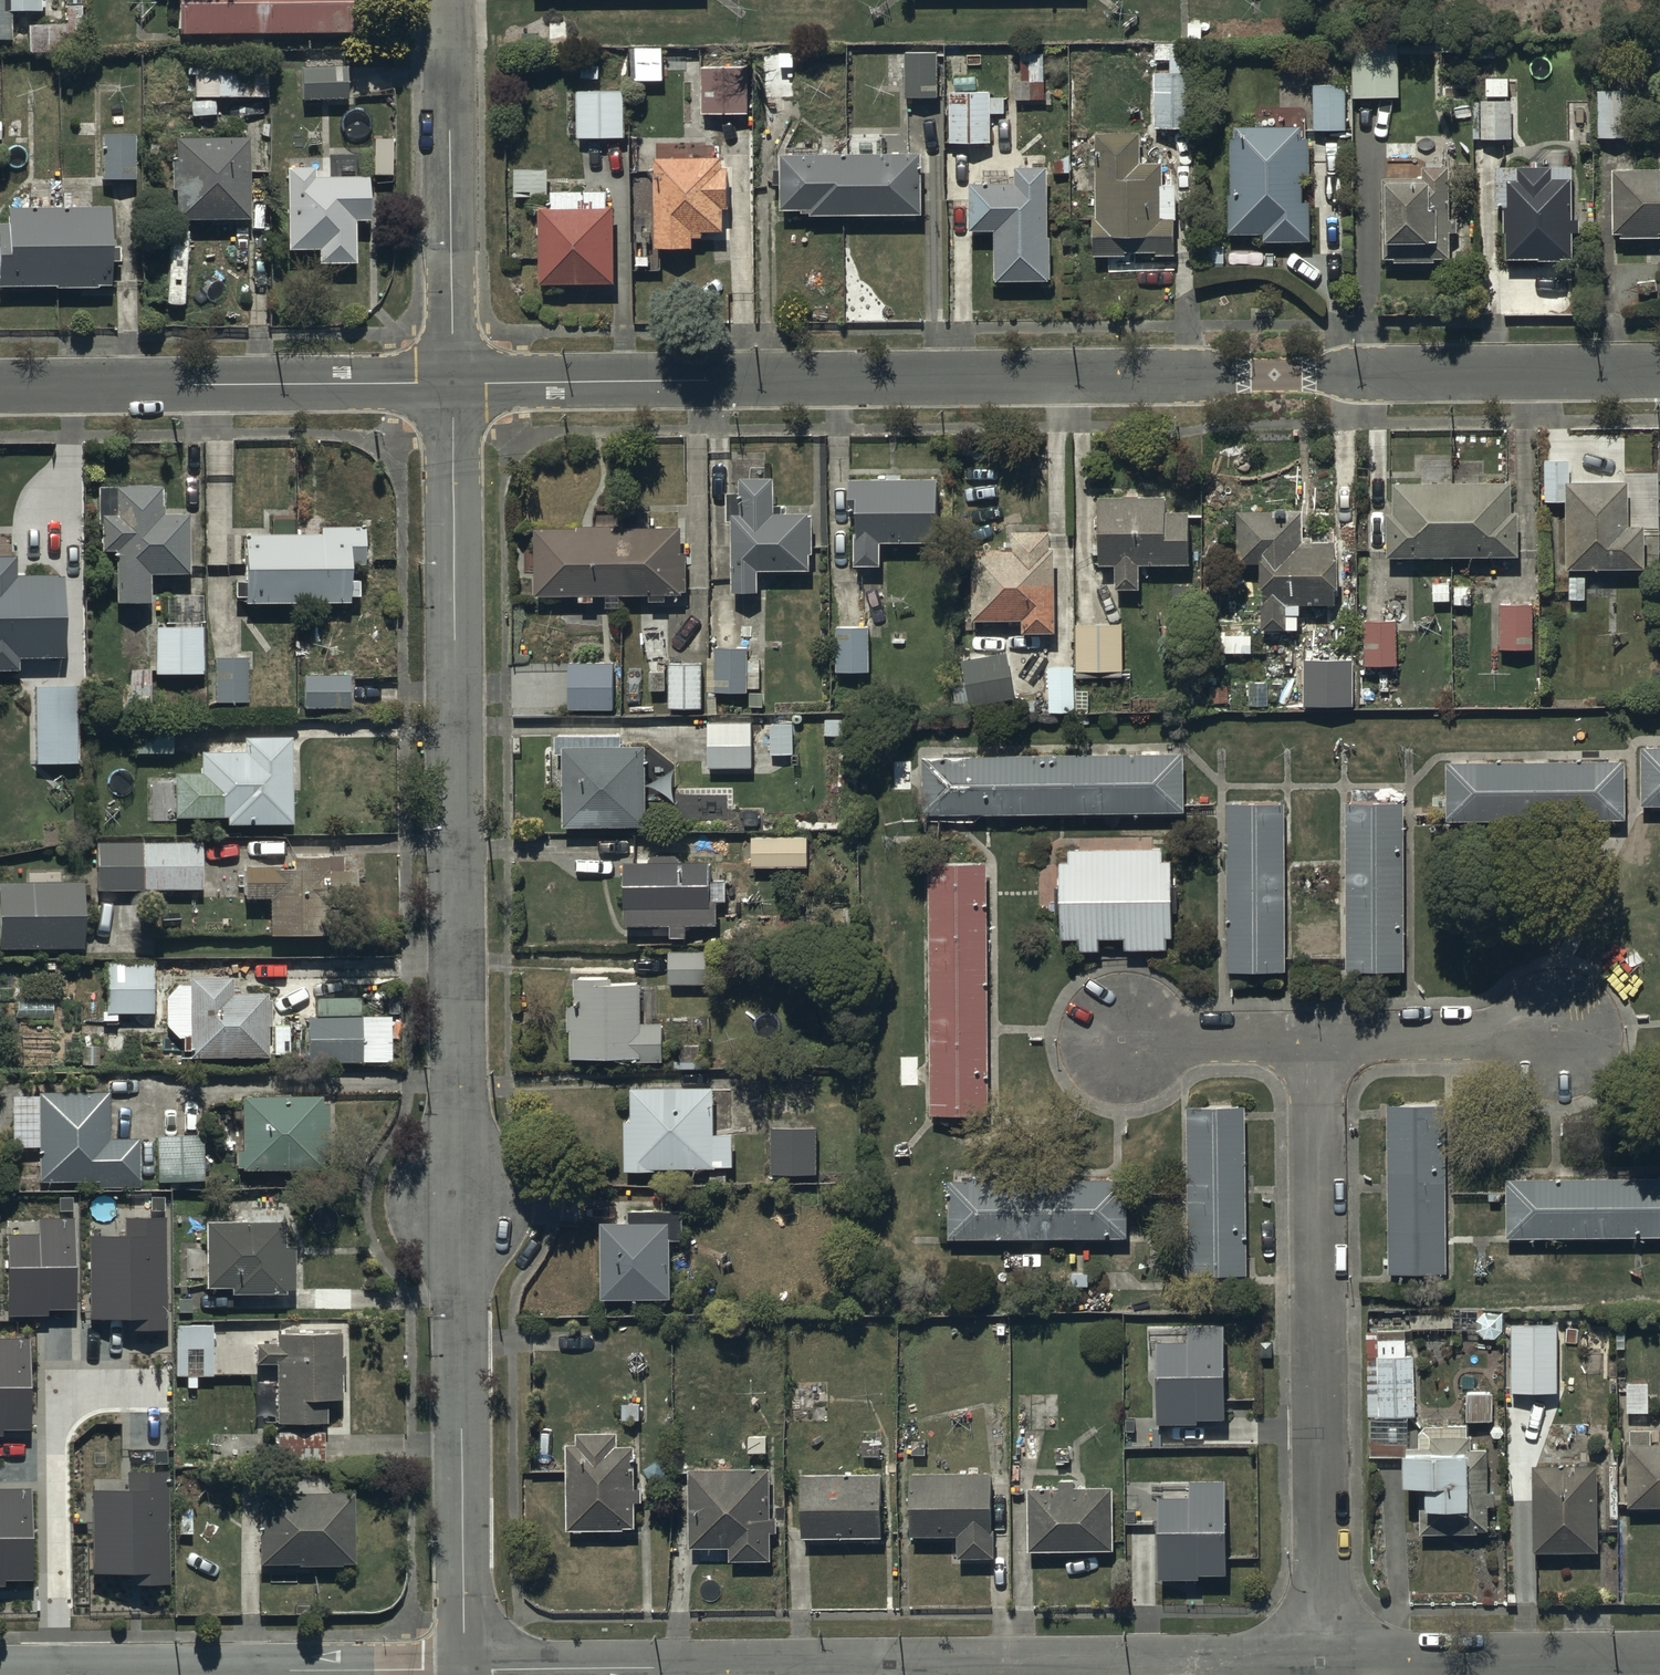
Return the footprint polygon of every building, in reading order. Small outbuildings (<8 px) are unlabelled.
[(8,41),(8,13),(42,13),(42,0),(0,0),(0,41),(8,41)] [(28,16),(28,51),(80,51),(80,9),(84,8),(84,0),(65,0),(65,16),(28,16)] [(354,0),(181,0),(181,33),(354,33),(354,0)] [(1201,44),(1154,44),(1154,60),(1169,60),(1169,73),(1153,73),(1153,127),(1201,127),(1201,44)] [(629,47),(630,80),(661,79),(660,47),(629,47)] [(1395,50),(1351,51),(1352,98),(1396,97),(1395,50)] [(762,54),(762,98),(793,98),(792,53),(762,54)] [(903,54),(904,95),(937,95),(937,53),(903,54)] [(1013,80),(1014,99),(1043,98),(1042,53),(1020,53),(1020,80),(1013,80)] [(268,56),(189,56),(189,77),(196,77),(195,98),(268,99),(268,56)] [(702,63),(702,112),(748,112),(748,63),(702,63)] [(346,67),(300,70),(302,99),(348,97),(346,67)] [(1314,85),(1314,129),(1345,129),(1345,85),(1314,85)] [(948,103),(949,142),(965,142),(965,145),(971,145),(971,142),(988,142),(987,114),(1004,114),(1004,97),(990,97),(990,90),(967,91),(967,103),(948,103)] [(1625,90),(1596,90),(1597,138),(1626,137),(1625,90)] [(576,92),(576,136),(623,135),(622,91),(576,92)] [(1512,138),(1511,100),(1479,101),(1480,123),(1472,123),(1472,138),(1512,138)] [(1229,195),(1226,195),(1227,233),(1262,234),(1262,241),(1310,241),(1311,202),(1301,202),(1302,176),(1308,176),(1308,139),(1299,138),(1299,126),(1233,125),(1232,138),(1229,137),(1229,195)] [(1140,132),(1094,132),(1095,215),(1090,215),(1091,254),(1125,254),(1125,250),(1154,249),(1154,254),(1172,254),(1172,219),(1158,219),(1158,182),(1162,182),(1162,162),(1140,162),(1140,132)] [(131,135),(100,135),(100,178),(131,178),(131,135)] [(245,139),(176,139),(176,158),(170,158),(170,190),(176,190),(176,219),(245,219),(245,139)] [(920,154),(779,154),(779,170),(774,170),(774,184),(780,184),(780,209),(809,209),(809,214),(920,214),(920,154)] [(655,155),(655,246),(691,247),(691,237),(700,237),(700,231),(722,231),(723,207),(727,207),(728,167),(721,167),(722,157),(655,155)] [(1449,165),(1422,166),(1422,176),(1380,177),(1381,258),(1393,258),(1393,262),(1434,261),(1434,258),(1458,257),(1457,245),(1449,245),(1449,232),(1457,232),(1457,216),(1450,216),(1449,165)] [(1571,165),(1494,166),(1495,206),(1502,206),(1503,259),(1572,258),(1571,233),(1578,233),(1578,220),(1571,220),(1571,165)] [(513,168),(513,195),(547,196),(547,169),(513,168)] [(1013,183),(969,183),(969,230),(993,230),(993,280),(1049,280),(1047,168),(1013,168),(1013,183)] [(313,169),(284,170),(287,249),(318,248),(318,265),(354,264),(353,221),(370,221),(368,179),(313,181),(313,169)] [(1612,169),(1611,232),(1620,233),(1620,237),(1659,237),(1659,233),(1659,169),(1612,169)] [(550,206),(537,207),(539,283),(614,282),(613,207),(606,207),(606,191),(550,192),(550,206)] [(111,284),(110,206),(8,208),(9,224),(0,225),(0,286),(111,284)] [(1546,458),(1545,501),(1565,502),(1564,568),(1643,570),(1644,527),(1627,526),(1628,481),(1568,479),(1568,458),(1546,458)] [(758,477),(758,460),(731,461),(731,492),(727,492),(727,519),(731,519),(732,593),(756,592),(756,568),(810,567),(809,512),(772,512),(771,477),(758,477)] [(936,542),(936,481),(849,480),(849,510),(855,510),(855,566),(880,566),(880,542),(936,542)] [(1393,513),(1385,513),(1385,556),(1517,556),(1517,514),(1509,514),(1509,481),(1393,481),(1393,513)] [(161,486),(98,487),(98,523),(101,523),(102,550),(116,550),(117,602),(151,601),(150,574),(189,573),(188,514),(161,515),(161,486)] [(1163,495),(1097,496),(1097,564),(1113,564),(1113,587),(1140,587),(1140,565),(1189,564),(1188,511),(1163,511),(1163,495)] [(1301,510),(1235,511),(1236,562),(1259,562),(1260,628),(1297,627),(1297,605),(1334,604),(1333,542),(1301,542),(1301,510)] [(348,576),(349,576),(349,566),(366,566),(366,527),(324,527),(324,517),(304,517),(304,530),(293,530),(293,517),(271,517),(271,534),(243,534),(243,580),(235,580),(235,597),(244,597),(244,603),(284,603),(284,618),(297,618),(297,603),(349,603),(349,596),(358,596),(358,579),(348,579),(348,576)] [(687,526),(534,526),(534,594),(579,594),(579,600),(592,600),(592,595),(606,594),(606,606),(618,606),(618,594),(648,594),(648,601),(665,601),(665,594),(687,594),(687,526)] [(1013,547),(971,548),(971,619),(1021,619),(1021,633),(1055,632),(1054,548),(1048,548),(1048,529),(1013,530),(1013,547)] [(0,556),(0,671),(17,671),(17,658),(62,657),(62,578),(13,578),(13,556),(0,556)] [(166,594),(166,627),(155,627),(156,672),(202,672),(202,594),(166,594)] [(1531,603),(1499,603),(1499,647),(1532,647),(1531,603)] [(1396,620),(1362,620),(1362,664),(1397,664),(1396,620)] [(834,626),(834,670),(865,670),(865,626),(834,626)] [(1122,626),(1075,626),(1075,666),(1049,666),(1048,709),(1074,710),(1074,678),(1122,678),(1122,626)] [(746,643),(715,643),(714,691),(746,692),(746,688),(758,688),(759,658),(746,658),(746,643)] [(1003,651),(959,662),(970,705),(1014,695),(1003,651)] [(1353,657),(1303,657),(1303,705),(1353,705),(1353,657)] [(247,659),(214,659),(214,701),(247,701),(247,659)] [(611,662),(567,662),(567,710),(611,710),(611,662)] [(701,663),(668,663),(668,707),(701,707),(701,663)] [(348,677),(303,676),(302,708),(347,709),(348,677)] [(76,687),(33,688),(34,764),(77,764),(76,687)] [(791,754),(792,724),(770,724),(770,732),(752,732),(752,723),(706,722),(706,767),(751,767),(752,754),(791,754)] [(244,752),(200,753),(200,774),(174,774),(175,818),(227,818),(227,826),(293,825),(291,736),(244,736),(244,752)] [(173,738),(135,738),(135,754),(173,754),(173,738)] [(1641,805),(1659,805),(1659,746),(1641,746),(1641,805)] [(646,747),(564,747),(565,825),(647,825),(646,747)] [(923,757),(923,815),(1182,812),(1181,754),(923,757)] [(1446,813),(1446,820),(1625,819),(1624,761),(1446,763),(1446,797),(1432,797),(1433,813),(1446,813)] [(1227,801),(1226,970),(1283,971),(1284,802),(1227,801)] [(1404,805),(1344,805),(1344,970),(1403,970),(1404,805)] [(806,836),(751,836),(751,867),(806,866),(806,836)] [(202,844),(96,844),(96,891),(202,891),(202,844)] [(1163,930),(1170,930),(1170,857),(1161,857),(1161,846),(1068,846),(1068,858),(1060,858),(1060,933),(1080,933),(1080,945),(1098,945),(1098,931),(1125,931),(1125,942),(1163,942),(1163,930)] [(292,868),(245,869),(245,899),(269,899),(269,936),(356,935),(355,870),(344,870),(344,858),(292,858),(292,868)] [(712,862),(623,860),(622,925),(670,926),(670,937),(685,937),(685,924),(717,925),(717,902),(725,902),(725,879),(711,879),(712,862)] [(930,864),(928,1114),(981,1114),(983,865),(930,864)] [(83,947),(83,883),(0,883),(0,948),(83,947)] [(712,983),(712,953),(669,951),(669,982),(712,983)] [(153,1012),(153,966),(106,966),(106,1012),(153,1012)] [(228,979),(188,979),(188,1058),(267,1058),(267,993),(228,993),(228,979)] [(659,1058),(659,1021),(641,1021),(641,983),(611,983),(611,979),(575,979),(575,1002),(567,1002),(567,1030),(572,1029),(572,1058),(659,1058)] [(361,1017),(306,1017),(307,1062),(361,1062),(361,1017)] [(711,1087),(630,1087),(630,1119),(623,1119),(623,1169),(731,1169),(731,1133),(711,1133),(711,1087)] [(41,1099),(12,1098),(12,1148),(39,1148),(39,1181),(97,1181),(97,1187),(138,1188),(139,1140),(110,1140),(110,1093),(41,1092),(41,1099)] [(327,1097),(242,1097),(242,1151),(234,1151),(234,1166),(243,1166),(243,1169),(327,1169),(327,1097)] [(1246,1105),(1187,1106),(1189,1273),(1248,1272),(1246,1105)] [(1386,1105),(1386,1271),(1447,1271),(1447,1105),(1386,1105)] [(817,1128),(771,1128),(770,1172),(816,1173),(817,1128)] [(203,1136),(155,1137),(157,1182),(204,1180),(203,1136)] [(1504,1178),(1505,1239),(1659,1235),(1659,1176),(1504,1178)] [(946,1180),(946,1239),(1127,1239),(1127,1180),(946,1180)] [(626,1208),(626,1220),(601,1220),(601,1295),(669,1295),(669,1258),(686,1258),(686,1236),(682,1236),(682,1208),(626,1208)] [(164,1323),(160,1211),(123,1212),(123,1225),(84,1226),(87,1314),(124,1313),(125,1325),(164,1323)] [(38,1226),(4,1227),(6,1311),(47,1311),(47,1303),(74,1303),(73,1213),(38,1214),(38,1226)] [(285,1224),(206,1224),(206,1287),(230,1287),(230,1295),(285,1295),(285,1289),(296,1289),(296,1245),(285,1245),(285,1224)] [(1460,1313),(1409,1314),(1409,1328),(1462,1328),(1462,1331),(1477,1331),(1484,1338),(1495,1337),(1501,1330),(1501,1313),(1483,1313),(1483,1308),(1460,1308),(1460,1313)] [(1154,1336),(1154,1421),(1197,1421),(1197,1414),(1223,1414),(1223,1322),(1188,1322),(1188,1336),(1154,1336)] [(1566,1326),(1512,1325),(1511,1392),(1565,1392),(1565,1380),(1560,1380),(1560,1346),(1566,1346),(1566,1326)] [(211,1326),(175,1326),(176,1376),(211,1376),(211,1326)] [(1404,1333),(1367,1334),(1368,1455),(1400,1454),(1401,1484),(1417,1483),(1417,1534),(1488,1533),(1487,1447),(1471,1448),(1470,1426),(1418,1427),(1418,1446),(1408,1446),(1408,1416),(1414,1415),(1413,1356),(1404,1356),(1404,1333)] [(2,1432),(2,1424),(30,1424),(28,1334),(0,1335),(0,1432),(2,1432)] [(342,1335),(277,1335),(277,1345),(256,1345),(256,1363),(277,1363),(277,1424),(325,1424),(325,1402),(343,1402),(342,1335)] [(1644,1371),(1627,1372),(1628,1415),(1645,1414),(1644,1371)] [(1489,1394),(1467,1394),(1466,1419),(1489,1419),(1489,1394)] [(323,1431),(277,1432),(278,1460),(323,1460),(323,1431)] [(642,1501),(642,1476),(630,1476),(630,1446),(617,1446),(617,1432),(577,1432),(577,1442),(566,1442),(566,1531),(630,1531),(630,1501),(642,1501)] [(1627,1443),(1627,1506),(1659,1506),(1659,1443),(1627,1443)] [(1598,1466),(1534,1465),(1533,1551),(1597,1552),(1598,1466)] [(126,1579),(168,1578),(167,1467),(127,1467),(127,1480),(90,1481),(91,1567),(126,1567),(126,1579)] [(770,1469),(689,1468),(687,1546),(727,1547),(727,1560),(768,1561),(770,1469)] [(992,1474),(911,1474),(911,1534),(956,1534),(956,1559),(992,1559),(992,1474)] [(802,1475),(801,1537),(878,1538),(879,1477),(802,1475)] [(1158,1490),(1158,1575),(1201,1575),(1201,1568),(1227,1568),(1227,1477),(1192,1476),(1192,1490),(1158,1490)] [(1027,1487),(1027,1551),(1111,1552),(1112,1489),(1074,1488),(1074,1477),(1057,1477),(1057,1487),(1027,1487)] [(3,1581),(3,1574),(30,1573),(29,1484),(0,1484),(0,1581),(3,1581)] [(258,1494),(259,1564),(357,1563),(356,1493),(258,1494)]
